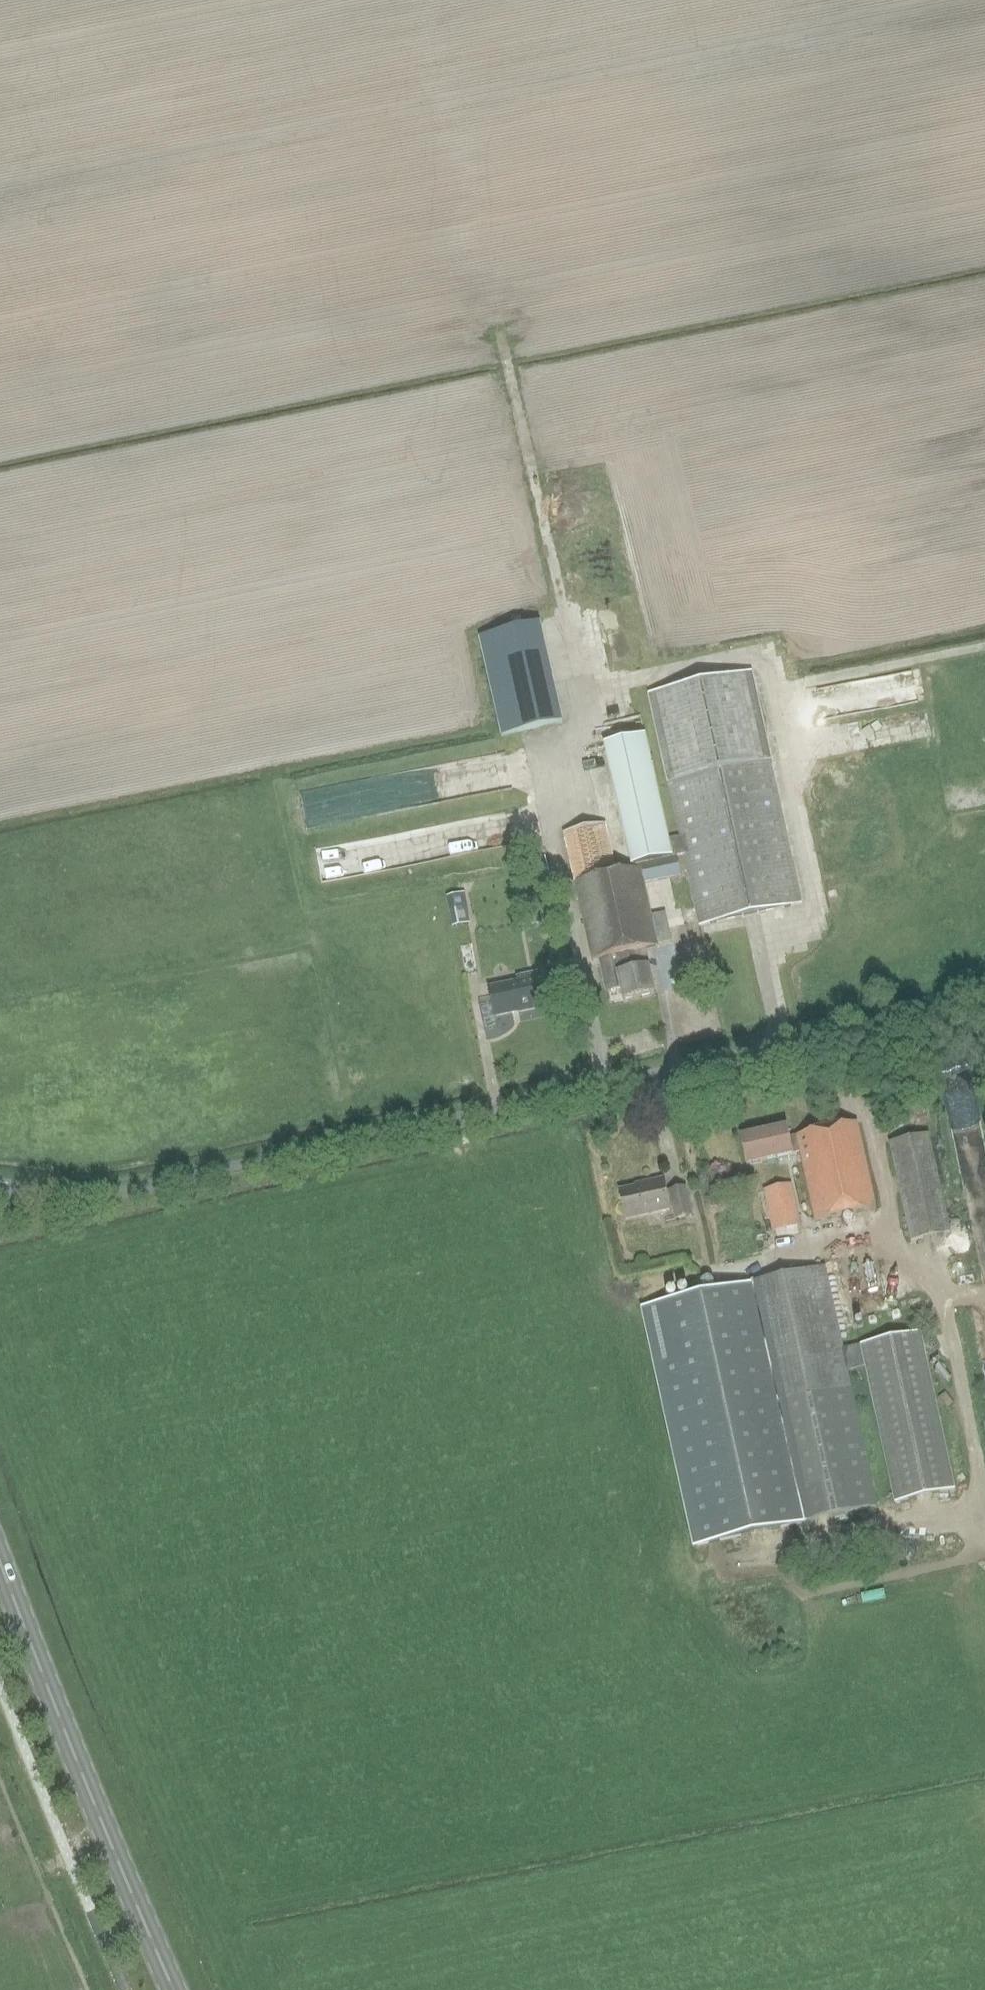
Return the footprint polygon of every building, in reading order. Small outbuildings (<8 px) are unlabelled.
[(481,635),(502,735),(562,722),(541,623),(481,635)] [(664,817),(647,739),(608,748),(634,865),(635,869),(617,873),(606,824),(565,833),(593,960),(599,959),(606,992),(621,989),(623,1000),(654,993),(650,974),(652,974),(647,953),(659,950),(645,884),(681,876),(677,857),(685,855),(700,925),(800,903),(770,763),(771,763),(752,673),(650,694),(669,785),(670,784),(681,837),(669,839),(664,817)] [(622,736),(646,732),(644,715),(619,718),(622,736)] [(543,857),(533,860),(536,875),(546,873),(543,857)] [(537,895),(525,897),(527,910),(539,908),(537,895)] [(518,1016),(554,1008),(547,975),(519,981),(520,986),(490,992),(496,1019),(517,1015),(518,1016)] [(968,1177),(984,1174),(984,1144),(977,1101),(968,1103),(966,1093),(959,1094),(961,1103),(954,1105),(968,1177)] [(786,1128),(772,1131),(741,1138),(747,1165),(793,1155),(792,1154),(800,1153),(815,1222),(876,1209),(857,1123),(789,1138),(786,1128)] [(910,1242),(951,1234),(929,1135),(889,1143),(910,1242)] [(676,1219),(692,1216),(686,1189),(666,1193),(663,1180),(645,1183),(645,1186),(620,1191),(626,1219),(674,1209),(676,1219)] [(799,1225),(790,1183),(763,1189),(772,1231),(799,1225)] [(742,1286),(793,1523),(876,1505),(847,1370),(860,1368),(891,1501),(949,1487),(914,1333),(842,1348),(825,1268),(742,1286)] [(742,1286),(647,1307),(635,1310),(687,1546),(698,1544),(793,1523),(742,1286)]
